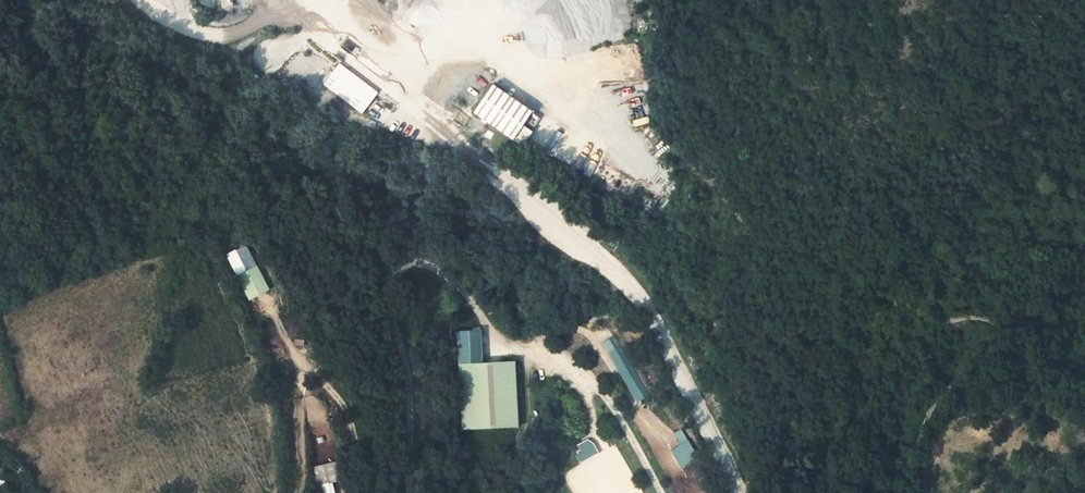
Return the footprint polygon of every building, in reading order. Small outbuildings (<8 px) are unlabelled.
[(355,57),(361,49),(347,39),(341,46),(355,57)] [(341,63),(324,84),(362,115),(379,95),(341,63)] [(536,102),(492,72),(467,107),(520,149),(533,134),(521,126),(532,111),(536,102)] [(236,275),(249,302),(271,291),(258,265),(236,275)] [(603,342),(637,404),(649,397),(615,336),(603,342)] [(508,376),(475,387),(483,410),(514,398),(508,376)] [(674,450),(681,468),(698,460),(685,429),(676,433),(682,447),(674,450)] [(336,461),(311,468),(318,492),(334,492),(331,485),(343,480),(336,461)]
